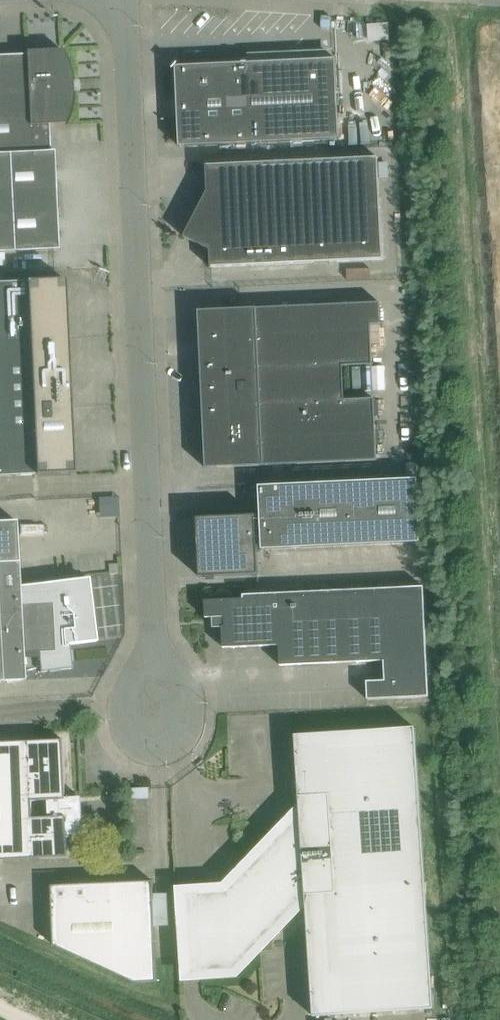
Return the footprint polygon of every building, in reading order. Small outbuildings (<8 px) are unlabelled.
[(359,17),(360,40),(381,38),(379,16),(359,17)] [(66,123),(67,120),(69,115),(70,111),(71,107),(72,102),(73,98),(73,94),(73,89),(73,82),(72,78),(72,75),(71,72),(70,68),(69,64),(67,59),(64,53),(62,49),(26,51),(26,54),(0,55),(0,252),(59,249),(54,150),(50,150),(49,124),(66,123)] [(180,146),(340,139),(336,59),(176,66),(180,146)] [(383,259),(378,157),(208,165),(208,164),(207,164),(208,191),(184,236),(210,250),(211,268),(213,268),(213,267),(383,259)] [(74,473),(65,279),(0,282),(0,476),(74,473)] [(345,399),(344,365),(373,364),(371,324),(381,324),(380,302),(199,310),(206,468),(377,460),(375,398),(345,399)] [(261,515),(197,517),(200,577),(271,573),(270,545),(275,544),(275,548),(421,542),(418,478),(260,486),(261,515)] [(20,586),(16,520),(0,521),(0,681),(25,680),(24,673),(40,669),(40,672),(72,668),(69,644),(97,640),(89,577),(20,586)] [(425,586),(244,594),(244,598),(206,600),(206,617),(213,617),(214,628),(223,627),(224,647),(280,645),(281,665),(385,660),(386,680),(368,681),(368,699),(430,697),(425,586)] [(198,893),(203,971),(235,969),(304,896),(306,896),(314,1016),(434,1008),(416,727),(296,735),(301,815),(227,892),(198,893)] [(68,857),(67,837),(83,837),(81,797),(65,798),(63,740),(0,742),(0,860),(68,857)] [(158,982),(156,926),(154,881),(52,885),(55,945),(137,983),(158,982)]
